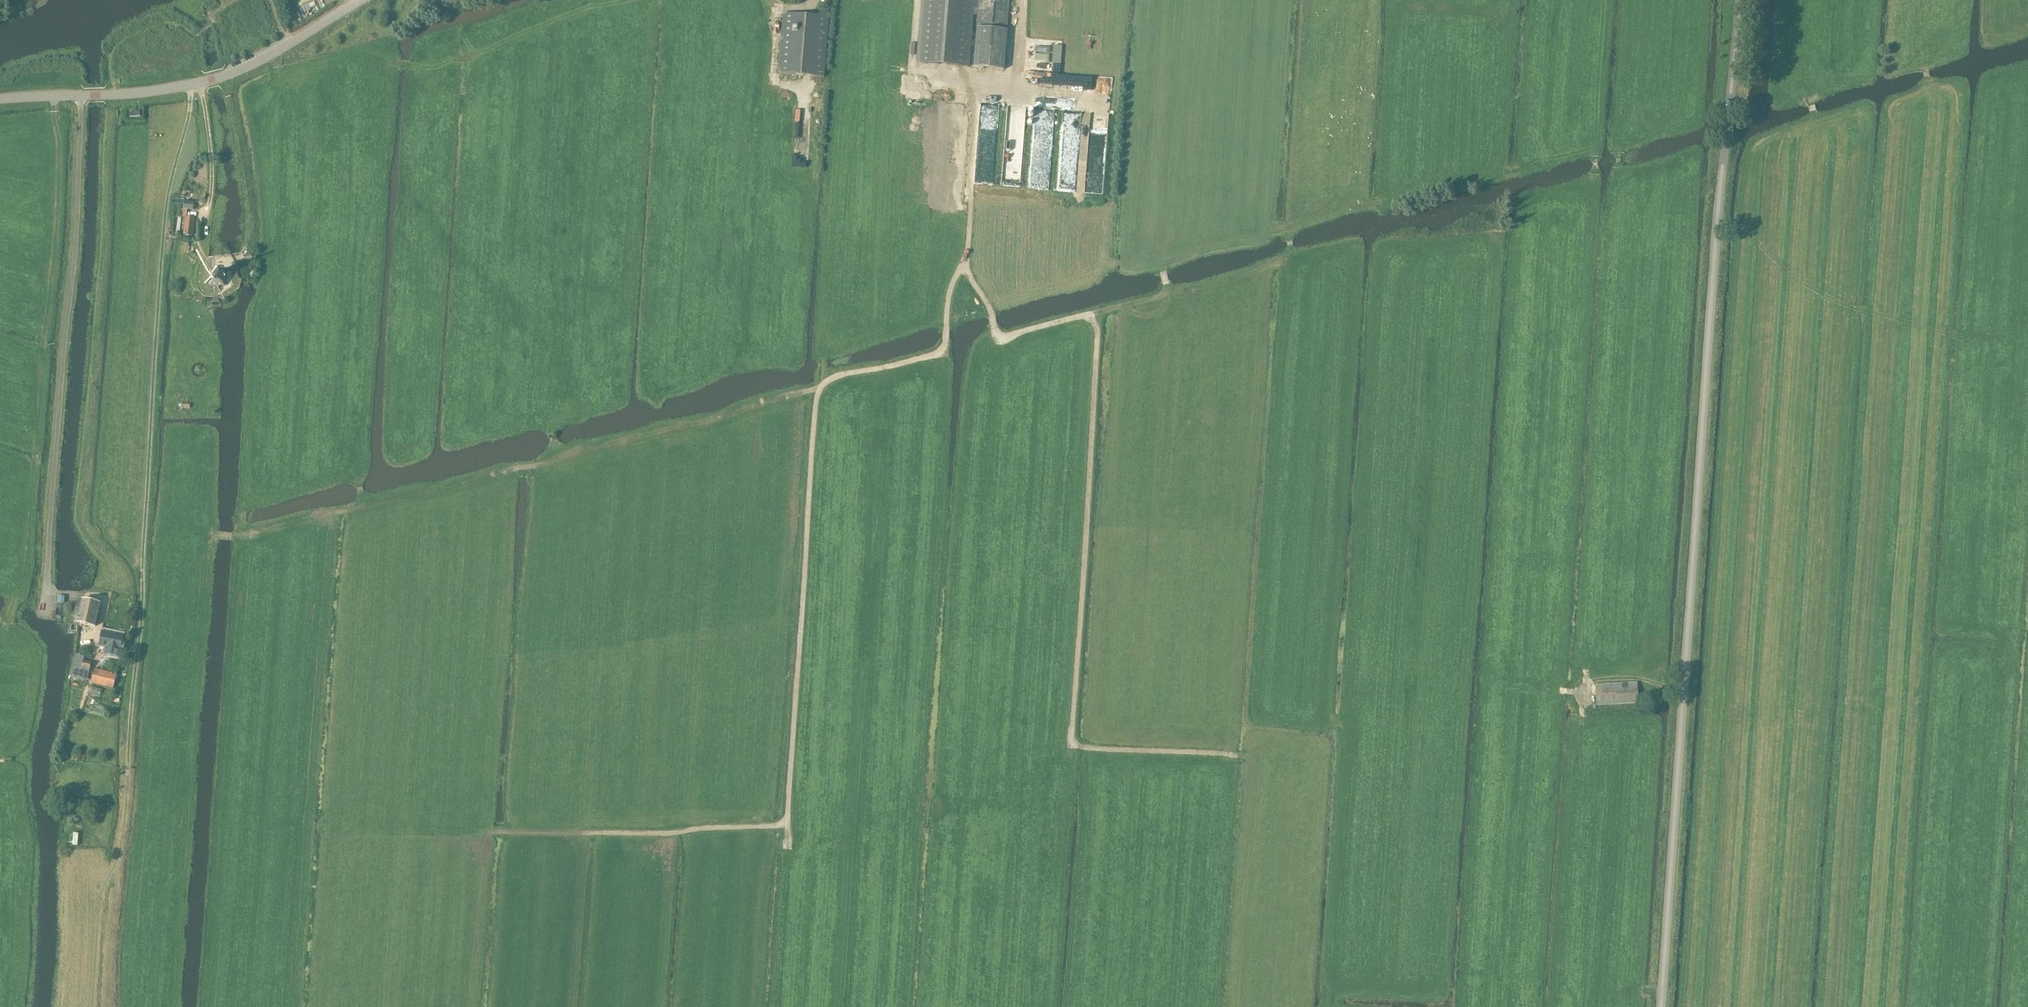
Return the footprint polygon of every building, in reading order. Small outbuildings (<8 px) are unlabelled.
[(918,63),(967,67),(972,8),(978,8),(978,1),(973,0),(923,0),(918,63)] [(978,1),(978,8),(976,24),(1006,27),(1008,0),(978,0),(978,1)] [(823,77),(828,17),(783,13),(778,73),(823,77)] [(1003,70),(1006,29),(976,27),(973,67),(1003,70)] [(185,201),(183,208),(183,209),(187,209),(192,210),(194,202),(185,201)] [(186,216),(186,217),(184,234),(189,234),(189,236),(192,236),(194,217),(186,216)] [(244,261),(252,261),(258,260),(257,253),(251,254),(244,255),(244,261)] [(223,285),(224,271),(219,271),(219,268),(215,267),(215,270),(210,270),(209,284),(223,285)] [(95,626),(100,603),(82,599),(81,600),(77,600),(74,616),(78,617),(77,622),(95,626)] [(120,651),(124,636),(101,631),(98,646),(120,651)] [(87,681),(91,663),(83,661),(84,657),(77,655),(72,677),(87,681)] [(119,689),(122,676),(94,668),(90,682),(119,689)] [(1597,704),(1639,702),(1638,682),(1596,684),(1597,704)]
